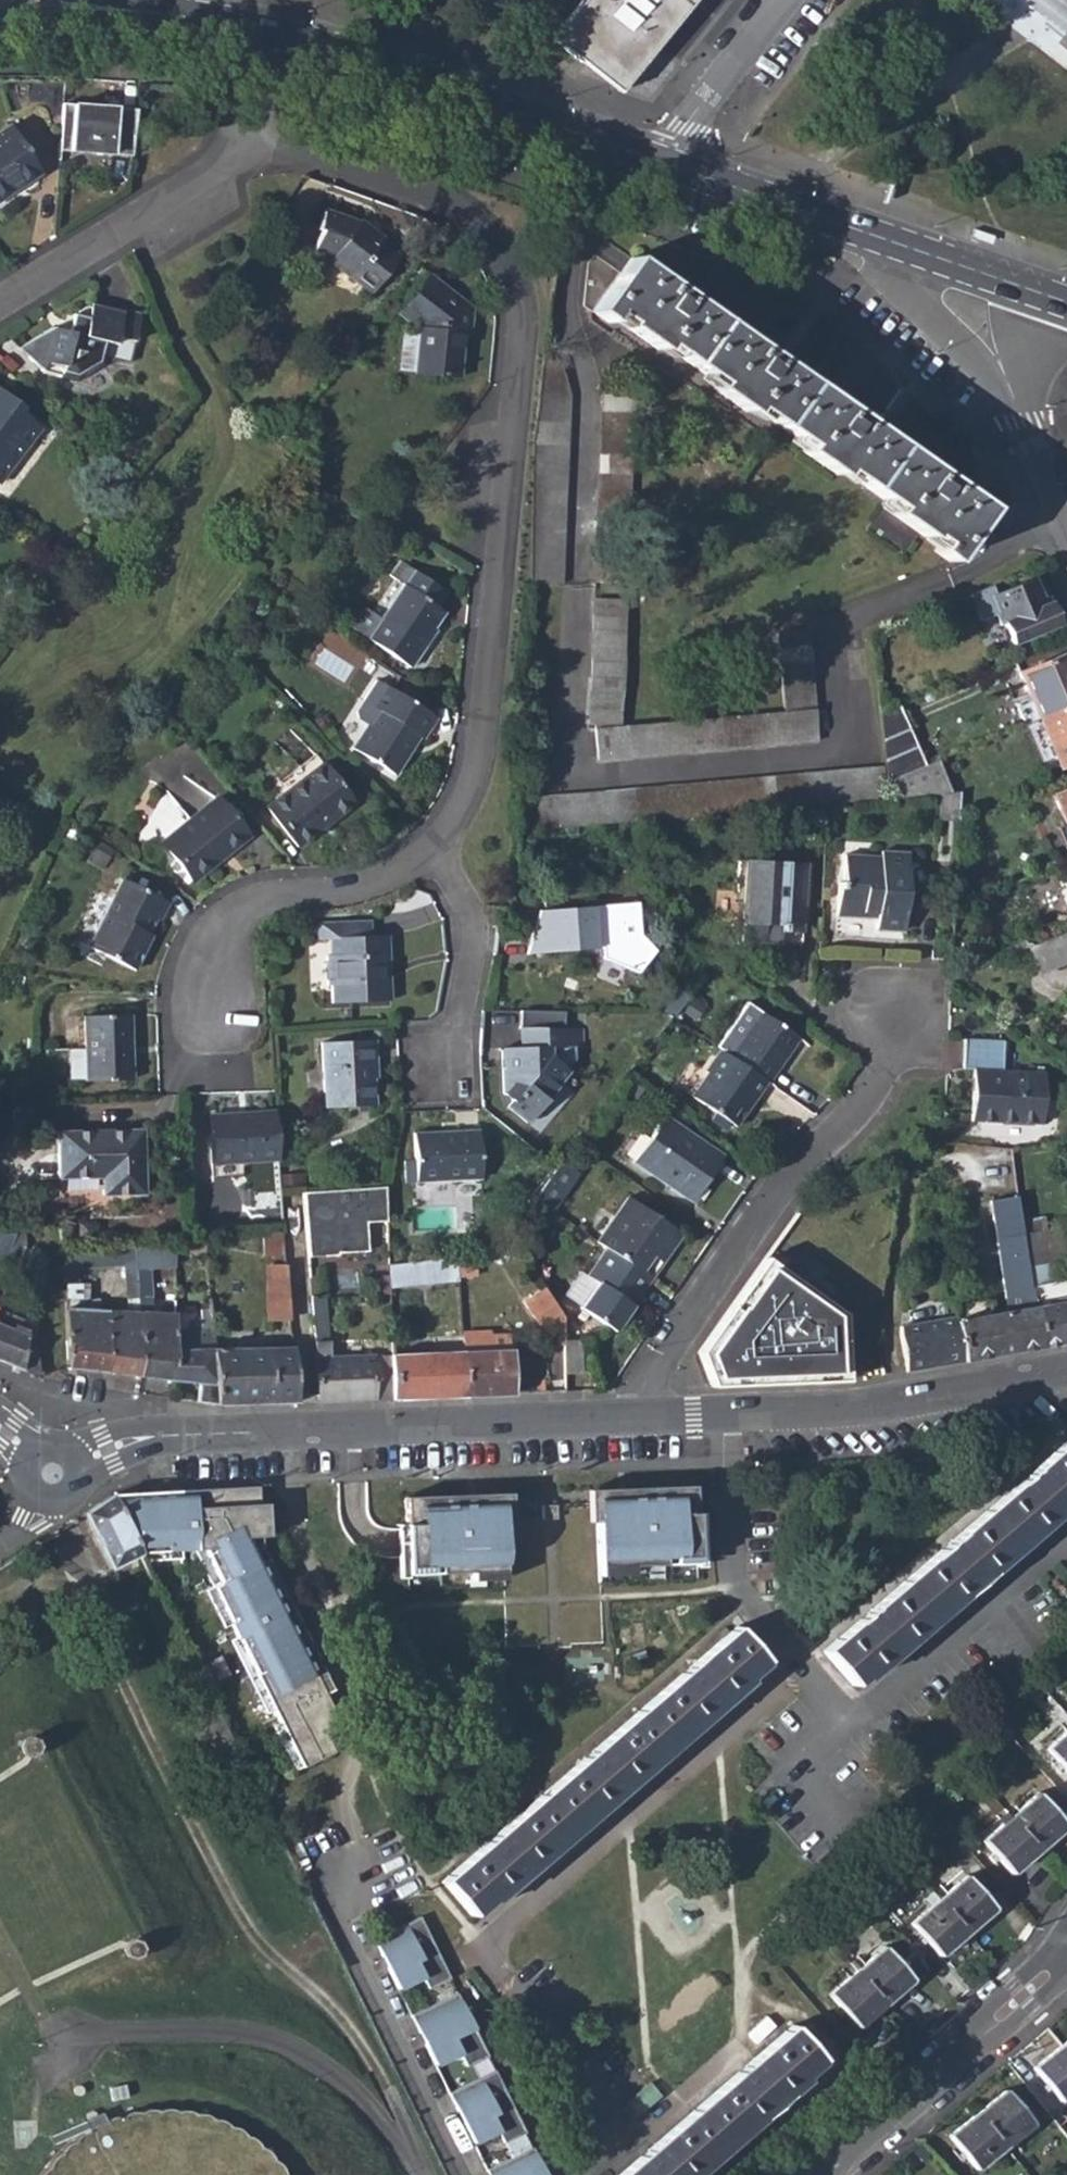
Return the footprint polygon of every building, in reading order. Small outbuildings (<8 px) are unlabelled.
[(549,38),(579,62),(582,57),(583,59),(585,60),(586,60),(587,61),(589,62),(590,63),(592,63),(593,64),(595,65),(596,65),(597,66),(599,66),(601,66),(602,67),(604,67),(606,67),(610,67),(612,67),(615,66),(617,66),(618,66),(621,65),(623,64),(624,64),(626,63),(628,61),(631,60),(634,58),(635,57),(636,56),(637,54),(638,53),(639,52),(648,41),(656,46),(692,0),(580,0),(549,38)] [(615,66),(612,67),(610,67),(606,67),(604,67),(602,67),(601,66),(599,66),(597,66),(596,65),(595,65),(593,64),(592,63),(590,63),(589,62),(587,61),(586,60),(585,60),(583,59),(582,57),(579,62),(618,94),(656,46),(648,41),(639,52),(638,53),(637,54),(636,56),(635,57),(634,58),(631,60),(628,61),(626,63),(624,64),(623,64),(621,65),(618,66),(617,66),(615,66)] [(71,151),(133,154),(136,108),(72,106),(71,151)] [(16,191),(13,187),(39,169),(11,125),(0,132),(0,201),(16,191)] [(331,255),(373,288),(400,252),(382,238),(384,234),(362,216),(326,205),(319,224),(323,226),(316,243),(334,251),(331,255)] [(997,235),(977,228),(975,233),(974,237),(993,243),(997,235)] [(748,409),(776,428),(808,383),(631,259),(621,272),(595,254),(586,269),(583,307),(609,325),(613,319),(625,327),(623,329),(657,352),(660,347),(716,386),(713,391),(745,413),(748,409)] [(415,366),(458,371),(462,329),(470,329),(472,304),(429,271),(399,309),(417,323),(415,366)] [(44,380),(82,388),(105,372),(111,351),(120,353),(122,346),(140,350),(146,324),(128,319),(129,316),(97,306),(95,312),(91,312),(80,318),(79,322),(75,321),(71,340),(53,335),(23,356),(44,380)] [(543,364),(531,585),(561,585),(569,397),(559,365),(543,364)] [(933,553),(949,563),(986,509),(808,383),(776,428),(802,446),(799,451),(833,474),(836,470),(882,502),(879,507),(937,546),(933,553)] [(594,586),(626,587),(632,397),(601,395),(594,586)] [(41,437),(23,422),(27,417),(0,396),(0,492),(41,437)] [(371,635),(412,662),(429,637),(426,636),(445,607),(435,601),(445,585),(400,557),(390,573),(404,582),(371,635)] [(1005,621),(1013,643),(1057,624),(1047,601),(1041,604),(1032,579),(994,596),(990,585),(968,594),(978,619),(995,612),(1000,623),(1005,621)] [(594,727),(598,761),(819,740),(807,631),(776,634),(782,713),(621,729),(625,602),(594,601),(589,726),(594,727)] [(1038,719),(1066,706),(1066,652),(1018,672),(1038,719)] [(435,714),(376,675),(356,706),(357,714),(367,720),(352,744),(392,770),(418,731),(422,734),(435,714)] [(1059,768),(1066,764),(1066,706),(1038,719),(1059,768)] [(884,768),(886,784),(925,767),(899,707),(880,716),(884,768)] [(261,797),(299,844),(353,798),(314,752),(261,797)] [(941,794),(949,792),(938,762),(925,767),(886,784),(886,798),(941,794)] [(886,784),(884,768),(523,801),(525,831),(811,805),(828,803),(886,798),(886,784)] [(163,833),(192,875),(251,832),(221,792),(163,833)] [(941,794),(939,820),(957,820),(959,792),(949,792),(941,794)] [(1066,828),(1066,792),(1049,800),(1062,828),(1066,827),(1066,828)] [(877,929),(904,930),(908,852),(880,851),(880,856),(844,855),(842,881),(840,881),(838,912),(866,914),(866,912),(878,912),(877,929)] [(739,860),(737,892),(745,892),(742,924),(741,943),(803,945),(807,863),(739,860)] [(91,945),(138,967),(146,946),(143,944),(155,916),(159,918),(168,898),(121,876),(91,945)] [(736,924),(742,924),(745,892),(737,892),(736,924)] [(326,990),(327,1007),(387,1004),(383,940),(367,940),(367,923),(312,926),(313,943),(329,943),(330,960),(319,960),(322,991),(326,990)] [(1026,949),(1037,976),(1066,963),(1066,931),(1026,949)] [(797,1036),(759,1010),(746,1001),(723,1032),(738,1041),(729,1054),(767,1081),(797,1036)] [(74,1048),(75,1082),(138,1081),(136,1015),(87,1017),(88,1048),(74,1048)] [(582,1031),(530,1030),(531,1047),(519,1047),(500,1048),(502,1095),(512,1101),(507,1108),(527,1124),(567,1073),(565,1070),(574,1059),(574,1049),(583,1048),(582,1031)] [(519,1030),(519,1047),(531,1047),(530,1030),(519,1030)] [(1044,1074),(1002,1073),(1004,1044),(965,1041),(963,1070),(974,1071),(972,1121),(1042,1126),(1044,1074)] [(374,1106),(372,1083),(371,1064),(376,1063),(375,1044),(320,1048),(326,1108),(374,1106)] [(691,1095),(736,1126),(767,1081),(729,1054),(719,1048),(691,1095)] [(209,1117),(211,1164),(279,1159),(275,1112),(209,1117)] [(633,1161),(690,1201),(722,1155),(663,1116),(633,1161)] [(107,1177),(108,1196),(150,1195),(149,1130),(64,1132),(66,1177),(107,1177)] [(416,1161),(417,1183),(480,1179),(479,1130),(415,1134),(416,1161)] [(533,1196),(552,1210),(579,1171),(560,1158),(533,1196)] [(417,1183),(416,1161),(406,1162),(407,1183),(417,1183)] [(385,1186),(303,1190),(304,1208),(308,1256),(368,1251),(366,1222),(387,1220),(385,1186)] [(955,1316),(964,1363),(1042,1348),(1024,1235),(1018,1196),(992,1202),(1009,1311),(993,1315),(989,1299),(954,1305),(955,1316)] [(627,1197),(615,1215),(620,1218),(603,1244),(608,1247),(653,1278),(683,1234),(627,1197)] [(597,1240),(603,1244),(620,1218),(615,1215),(597,1240)] [(1024,1235),(1042,1348),(1066,1344),(1066,1297),(1058,1298),(1046,1231),(1024,1235)] [(6,1259),(15,1232),(0,1233),(0,1257),(6,1259)] [(1,1271),(12,1276),(20,1255),(20,1252),(26,1250),(23,1232),(15,1232),(6,1259),(1,1271)] [(264,1235),(266,1257),(287,1256),(285,1234),(264,1235)] [(141,1377),(176,1383),(177,1348),(176,1297),(152,1298),(150,1266),(175,1264),(175,1242),(134,1245),(137,1292),(138,1310),(141,1377)] [(125,1293),(137,1292),(134,1245),(61,1248),(63,1264),(123,1263),(125,1293)] [(653,1278),(608,1247),(588,1276),(598,1284),(581,1310),(614,1334),(653,1278)] [(712,1385),(849,1379),(847,1309),(769,1254),(701,1352),(712,1385)] [(390,1311),(391,1336),(403,1335),(403,1286),(460,1283),(459,1280),(458,1261),(389,1263),(389,1275),(390,1293),(390,1311)] [(459,1280),(478,1280),(478,1261),(458,1261),(459,1280)] [(390,1293),(389,1275),(374,1276),(375,1294),(390,1293)] [(268,1284),(268,1317),(272,1320),(292,1319),(288,1282),(272,1282),(268,1284)] [(141,1377),(138,1310),(99,1312),(98,1299),(86,1299),(86,1285),(63,1285),(66,1367),(141,1377)] [(537,1289),(518,1305),(534,1325),(541,1320),(532,1310),(543,1297),(537,1289)] [(547,1348),(566,1347),(566,1340),(565,1320),(543,1297),(532,1310),(541,1320),(546,1326),(547,1348)] [(0,1311),(0,1361),(35,1375),(41,1374),(34,1324),(0,1311)] [(313,1314),(319,1403),(393,1400),(391,1356),(372,1356),(372,1340),(329,1341),(328,1332),(325,1332),(324,1314),(313,1314)] [(964,1363),(955,1316),(901,1325),(899,1341),(906,1373),(964,1363)] [(176,1383),(218,1389),(215,1350),(213,1326),(212,1317),(203,1317),(204,1329),(192,1330),(193,1349),(177,1348),(176,1383)] [(466,1354),(468,1397),(512,1396),(509,1352),(491,1353),(490,1335),(490,1333),(464,1334),(466,1352),(466,1354)] [(491,1353),(509,1352),(509,1334),(490,1335),(491,1353)] [(582,1341),(566,1340),(566,1347),(567,1372),(582,1372),(582,1341)] [(220,1406),(299,1404),(294,1347),(215,1350),(218,1389),(220,1406)] [(466,1354),(466,1352),(391,1356),(393,1400),(468,1397),(466,1354)] [(538,1383),(538,1394),(547,1394),(546,1382),(538,1383)] [(853,1685),(878,1663),(880,1666),(915,1636),(912,1632),(962,1588),(966,1592),(996,1566),(993,1562),(1043,1521),(1047,1524),(1066,1507),(1066,1443),(824,1653),(853,1685)] [(254,1487),(110,1497),(138,1553),(139,1554),(201,1550),(218,1583),(210,1587),(300,1767),(331,1752),(326,1741),(341,1733),(322,1694),(315,1681),(323,1677),(259,1547),(254,1487)] [(626,1498),(594,1499),(595,1523),(597,1568),(630,1567),(661,1565),(693,1564),(691,1514),(690,1487),(625,1490),(626,1498)] [(625,1490),(585,1491),(586,1523),(595,1523),(594,1499),(626,1498),(625,1490)] [(508,1494),(467,1496),(467,1505),(483,1504),(499,1503),(500,1526),(509,1526),(508,1494)] [(467,1496),(403,1499),(403,1525),(406,1576),(437,1574),(469,1573),(502,1572),(500,1526),(499,1503),(483,1504),(467,1505),(467,1496)] [(83,1514),(110,1567),(138,1553),(110,1497),(83,1514)] [(554,1505),(539,1506),(540,1520),(555,1519),(554,1505)] [(699,1513),(691,1514),(693,1564),(693,1568),(702,1567),(699,1513)] [(403,1525),(395,1525),(396,1564),(397,1579),(406,1579),(406,1576),(403,1525)] [(630,1567),(597,1568),(597,1576),(630,1575),(630,1567)] [(502,1572),(469,1573),(470,1582),(502,1581),(502,1572)] [(440,1883),(470,1915),(504,1885),(508,1888),(537,1863),(533,1859),(602,1801),(606,1804),(635,1778),(631,1775),(700,1716),(704,1720),(734,1694),(730,1691),(763,1662),(734,1628),(440,1883)] [(315,1681),(322,1694),(330,1690),(323,1677),(315,1681)] [(191,1705),(204,1731),(221,1721),(209,1695),(194,1703),(191,1705)] [(240,1758),(221,1721),(204,1731),(196,1735),(215,1770),(240,1758)] [(1066,1776),(1066,1730),(1043,1750),(1066,1776)] [(20,1755),(27,1757),(34,1754),(35,1746),(33,1739),(25,1736),(18,1740),(15,1746),(20,1755)] [(1008,1816),(1038,1850),(1064,1826),(1036,1794),(1008,1816)] [(981,1841),(1010,1874),(1038,1850),(1008,1816),(981,1841)] [(936,1900),(965,1934),(993,1909),(963,1876),(936,1900)] [(908,1925),(937,1958),(965,1934),(936,1900),(908,1925)] [(416,1917),(371,1939),(395,1989),(419,1977),(426,1989),(447,1978),(416,1917)] [(854,1970),(883,2004),(910,1980),(882,1947),(854,1970)] [(826,1995),(854,2028),(883,2004),(854,1970),(826,1995)] [(454,1993),(408,2015),(432,2065),(457,2053),(464,2066),(485,2056),(454,1993)] [(686,2172),(755,2114),(759,2117),(788,2092),(784,2088),(818,2059),(790,2027),(618,2174),(689,2174),(686,2172)] [(1066,2058),(1066,2038),(1057,2046),(1066,2058)] [(1057,2102),(1066,2094),(1066,2058),(1057,2046),(1030,2068),(1057,2102)] [(492,2071),(447,2093),(471,2142),(495,2131),(501,2143),(522,2133),(492,2071)] [(975,2111),(1003,2145),(1031,2123),(1003,2089),(975,2111)] [(40,2172),(39,2174),(287,2174),(278,2161),(257,2139),(232,2122),(204,2110),(175,2105),(144,2106),(112,2114),(82,2129),(59,2148),(40,2172)] [(947,2133),(975,2168),(1003,2145),(975,2111),(947,2133)] [(484,2170),(486,2174),(543,2174),(529,2148),(484,2170)]
